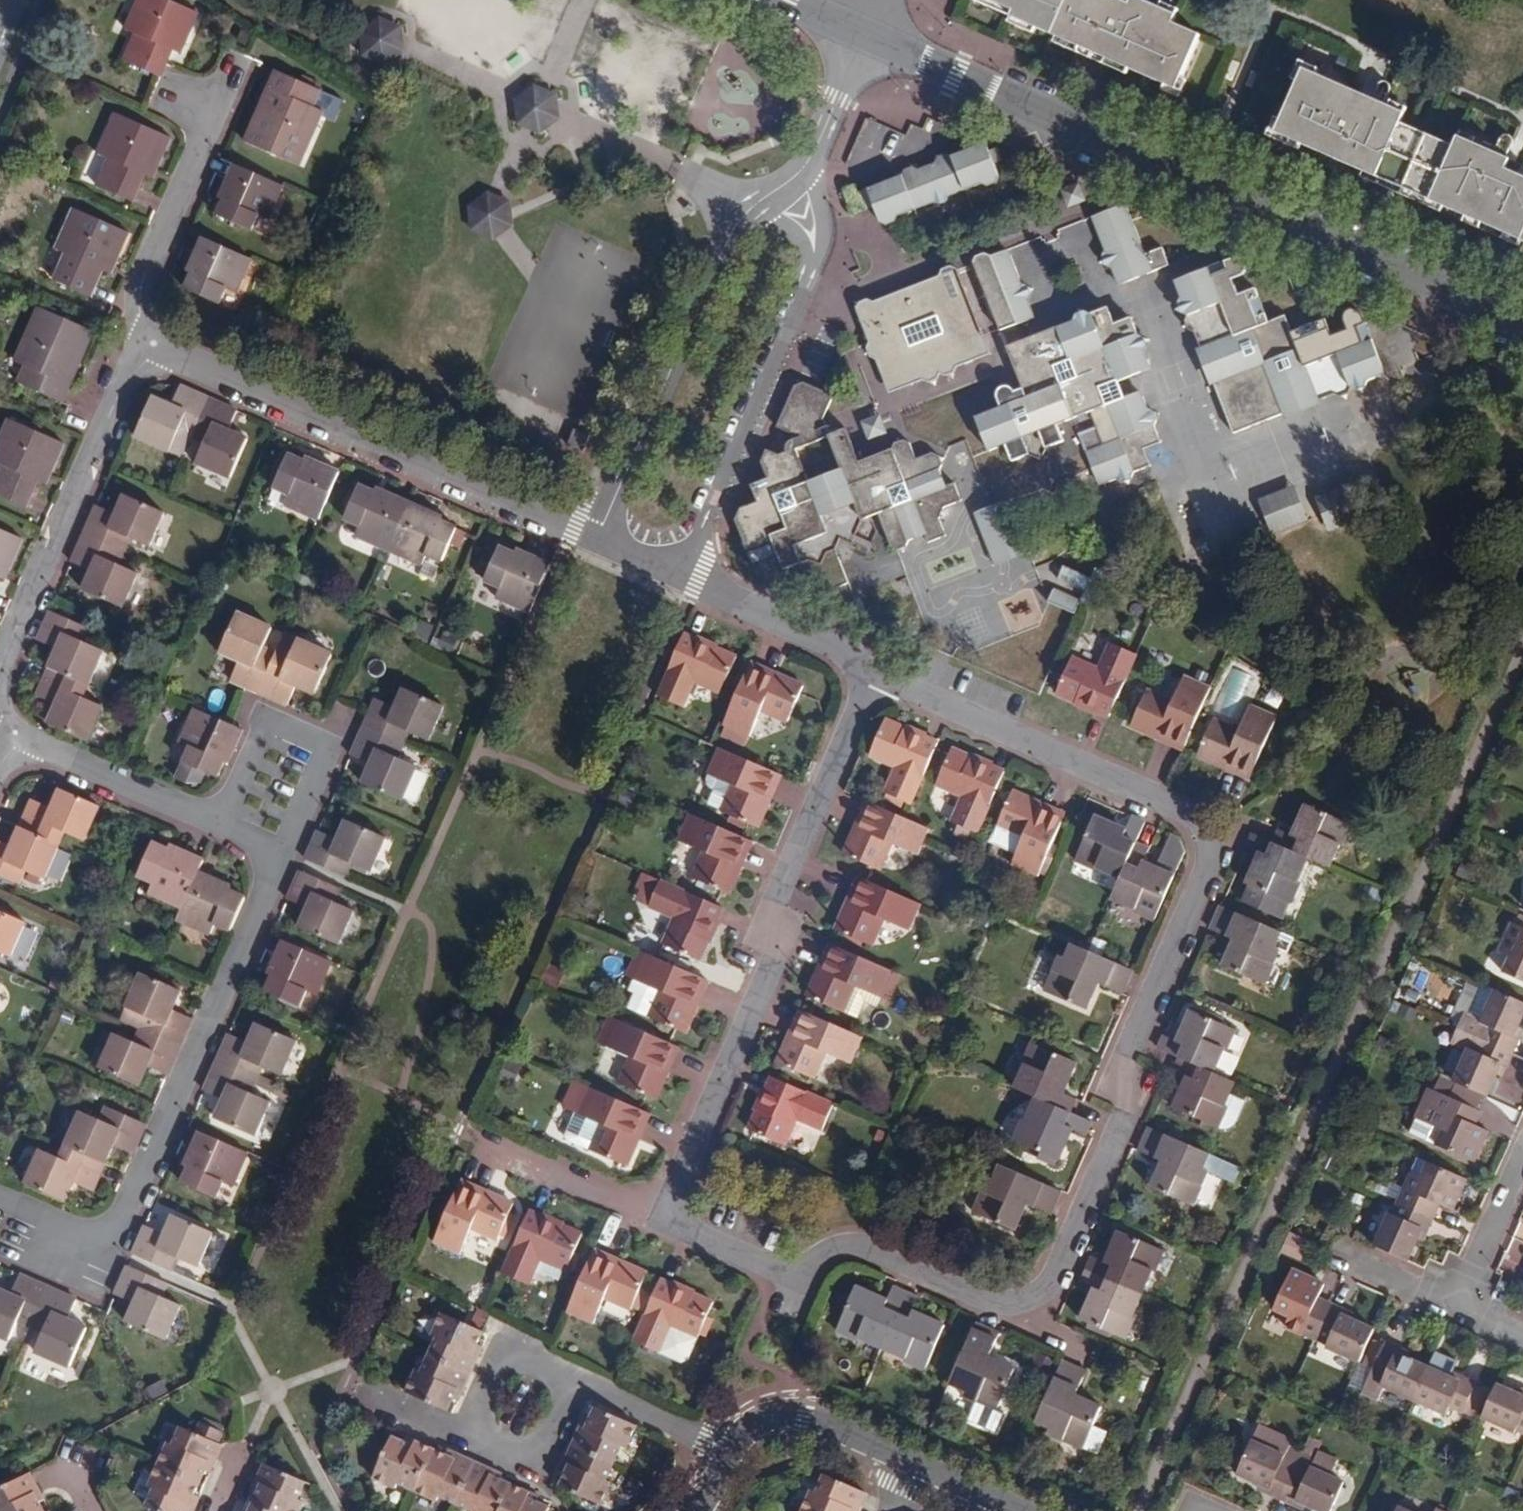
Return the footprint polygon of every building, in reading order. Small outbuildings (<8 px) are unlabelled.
[(185,45),(199,10),(175,0),(139,0),(127,29),(138,34),(126,61),(161,76),(172,48),(175,40),(185,45)] [(1019,11),(1016,17),(1039,27),(1036,34),(1056,43),(1059,37),(1081,46),(1110,59),(1132,69),(1167,84),(1178,89),(1184,77),(1204,36),(1175,24),(1180,15),(1145,0),(1116,0),(1113,7),(1099,0),(994,0),(1019,11)] [(402,26),(378,16),(360,29),(361,55),(384,65),(404,51),(402,26)] [(1012,24),(1036,34),(1039,27),(1016,17),(1012,24)] [(1056,43),(1078,52),(1081,46),(1059,37),(1056,43)] [(175,40),(172,48),(181,53),(185,45),(175,40)] [(1107,64),(1110,59),(1081,46),(1078,52),(1107,64)] [(1303,69),(1315,74),(1319,66),(1300,58),(1291,77),(1299,80),(1303,69)] [(1132,69),(1110,59),(1107,64),(1129,74),(1130,75),(1132,69)] [(277,67),(270,84),(277,87),(268,108),(261,104),(246,138),(300,162),(324,108),(314,104),(321,86),(277,67)] [(1375,176),(1429,200),(1443,205),(1465,215),(1481,222),(1504,233),(1520,240),(1522,241),(1522,174),(1520,173),(1522,165),(1522,163),(1510,157),(1506,168),(1494,163),(1500,152),(1493,149),(1490,156),(1455,140),(1452,147),(1397,123),(1402,113),(1381,104),(1376,102),(1372,112),(1361,107),(1366,97),(1315,74),(1303,69),(1299,80),(1275,132),(1301,143),(1362,170),(1375,176)] [(1184,77),(1178,89),(1185,92),(1191,80),(1184,77)] [(556,93),(533,83),(513,100),(517,125),(539,134),(561,118),(556,93)] [(277,87),(270,84),(261,104),(268,108),(277,87)] [(1176,95),(1178,89),(1167,84),(1164,91),(1176,95)] [(1381,104),(1402,113),(1405,105),(1385,96),(1381,104)] [(1376,102),(1366,97),(1361,107),(1372,112),(1376,102)] [(148,166),(157,170),(171,138),(117,114),(99,154),(110,159),(99,183),(134,199),(145,174),(148,166)] [(1275,132),(1272,138),(1297,149),(1301,143),(1275,132)] [(1490,156),(1493,149),(1458,133),(1455,140),(1490,156)] [(894,176),(855,190),(863,212),(869,209),(873,220),(883,225),(890,222),(891,217),(925,204),(931,206),(939,203),(940,197),(977,183),(982,186),(991,183),(993,174),(987,163),(996,159),(990,147),(983,150),(980,142),(946,155),(939,151),(930,155),(928,162),(913,168),(905,164),(896,168),(894,176)] [(1506,168),(1510,157),(1500,152),(1494,163),(1506,168)] [(237,161),(224,188),(229,190),(225,200),(219,214),(252,230),(258,214),(268,219),(285,182),(237,161)] [(145,174),(154,178),(157,170),(148,166),(145,174)] [(1359,176),(1372,182),(1375,176),(1362,170),(1359,176)] [(1426,206),(1429,200),(1375,176),(1372,182),(1426,206)] [(1072,184),(1054,190),(1060,205),(1077,199),(1072,184)] [(229,190),(224,188),(220,198),(225,200),(229,190)] [(508,200),(487,190),(466,206),(470,230),(492,240),(513,224),(508,200)] [(1429,200),(1426,206),(1440,212),(1443,205),(1429,200)] [(1120,204),(1086,217),(1099,250),(1095,257),(1099,268),(1107,270),(1112,285),(1163,265),(1156,247),(1139,254),(1120,204)] [(108,258),(117,262),(130,232),(76,208),(57,250),(68,254),(58,278),(92,293),(103,267),(108,258)] [(1478,229),(1481,222),(1465,215),(1462,221),(1478,229)] [(1504,233),(1481,222),(1478,229),(1501,238),(1502,239),(1502,238),(1504,233)] [(1520,240),(1504,233),(1502,238),(1502,239),(1518,246),(1520,240)] [(197,262),(194,270),(187,285),(221,300),(227,285),(238,289),(252,255),(205,234),(193,260),(197,262)] [(970,257),(968,264),(995,331),(1027,318),(1023,308),(1027,300),(1022,289),(1014,286),(1001,251),(986,257),(978,254),(970,257)] [(103,267),(113,271),(117,262),(108,258),(103,267)] [(197,262),(193,260),(189,268),(194,270),(197,262)] [(1310,388),(1317,404),(1331,398),(1338,402),(1346,398),(1348,391),(1356,394),(1365,391),(1368,384),(1382,378),(1358,317),(1351,313),(1347,314),(1342,318),(1340,321),(1339,326),(1342,330),(1341,335),(1329,339),(1323,324),(1288,337),(1282,321),(1266,327),(1253,294),(1236,301),(1228,283),(1237,281),(1241,275),(1241,268),(1239,264),(1235,261),(1231,261),(1221,263),(1170,283),(1176,298),(1173,305),(1176,317),(1184,319),(1180,326),(1183,333),(1190,336),(1198,355),(1214,348),(1227,380),(1210,387),(1230,437),(1285,416),(1278,400),(1310,388)] [(852,302),(850,312),(877,377),(894,371),(901,388),(916,382),(922,387),(930,384),(932,377),(938,380),(948,377),(949,370),(983,357),(950,274),(944,268),(933,272),(931,278),(870,302),(863,297),(852,302)] [(74,357),(81,360),(95,327),(41,303),(17,359),(28,364),(21,380),(64,399),(72,381),(65,379),(74,357)] [(1012,435),(1032,427),(1038,443),(1050,438),(1055,437),(1048,419),(1080,407),(1093,439),(1076,445),(1092,488),(1114,479),(1120,483),(1128,479),(1130,473),(1147,467),(1141,451),(1156,446),(1149,431),(1152,421),(1149,413),(1141,411),(1129,379),(1146,371),(1139,354),(1143,346),(1139,338),(1133,336),(1126,319),(1108,325),(1102,310),(1087,316),(1081,313),(1072,317),(1070,324),(1002,350),(1021,399),(1015,400),(1009,392),(999,391),(993,396),(991,401),(994,411),(970,419),(981,445),(997,440),(1003,457),(1018,451),(1012,435)] [(1214,348),(1198,355),(1210,387),(1227,380),(1214,348)] [(72,381),(81,360),(74,357),(65,379),(72,381)] [(894,371),(877,377),(884,395),(901,388),(894,371)] [(190,434),(207,395),(177,382),(169,399),(166,406),(160,403),(163,396),(153,392),(136,431),(168,446),(176,428),(190,434)] [(767,578),(779,573),(780,568),(797,562),(803,578),(800,584),(805,594),(822,601),(826,590),(845,583),(832,552),(837,543),(847,546),(856,525),(871,519),(882,546),(889,549),(898,546),(899,540),(917,534),(920,542),(937,534),(929,517),(934,508),(952,501),(946,486),(939,486),(932,470),(935,467),(931,457),(923,454),(909,460),(903,446),(898,443),(890,446),(888,452),(856,464),(842,431),(836,433),(832,429),(827,427),(818,427),(815,420),(827,396),(797,384),(789,388),(771,428),(781,433),(785,442),(780,446),(783,450),(772,454),(762,449),(756,463),(762,478),(747,484),(745,486),(752,503),(736,509),(731,518),(754,572),(767,578)] [(1278,400),(1285,416),(1317,404),(1310,388),(1278,400)] [(235,408),(207,395),(190,434),(202,440),(194,457),(229,473),(247,432),(234,426),(231,434),(225,431),(228,424),(235,408)] [(166,406),(169,399),(163,396),(160,403),(166,406)] [(875,417),(857,426),(864,443),(882,436),(875,417)] [(9,418),(0,440),(0,463),(2,464),(0,468),(0,492),(26,504),(36,478),(40,469),(50,474),(64,441),(9,418)] [(234,426),(228,424),(225,431),(231,434),(234,426)] [(1032,457),(1038,443),(1032,427),(1012,435),(1018,451),(1032,457)] [(588,435),(572,428),(564,444),(580,451),(588,435)] [(310,458),(301,454),(287,448),(272,481),(286,487),(282,498),(318,514),(339,465),(312,453),(310,458)] [(310,458),(312,453),(303,449),(301,454),(310,458)] [(40,469),(36,478),(46,483),(50,474),(40,469)] [(354,529),(388,544),(409,495),(384,483),(381,490),(372,486),(357,478),(342,513),(359,519),(354,529)] [(384,483),(374,479),(372,486),(381,490),(384,483)] [(1331,533),(1367,517),(1351,482),(1314,499),(1331,533)] [(97,501),(83,532),(123,550),(130,535),(148,543),(163,508),(124,490),(118,502),(124,506),(121,512),(114,509),(97,501)] [(1293,491),(1259,505),(1273,541),(1308,527),(1293,491)] [(409,495),(388,544),(422,559),(426,548),(441,556),(455,521),(441,515),(433,512),(435,507),(409,495)] [(114,509),(121,512),(124,506),(118,502),(114,509)] [(1001,502),(964,516),(984,566),(1021,552),(1001,502)] [(443,511),(435,507),(433,512),(441,515),(443,511)] [(8,569),(22,538),(0,528),(0,565),(8,569)] [(123,550),(83,532),(71,560),(90,567),(96,570),(93,576),(88,574),(82,587),(121,604),(137,570),(118,562),(123,550)] [(552,558),(526,547),(524,552),(514,548),(499,541),(484,574),(499,580),(495,590),(531,606),(552,558)] [(526,547),(516,542),(514,548),(524,552),(526,547)] [(1084,589),(1089,576),(1061,564),(1055,578),(1084,589)] [(4,579),(8,569),(0,565),(0,578),(4,579)] [(93,576),(96,570),(90,567),(88,574),(93,576)] [(1073,613),(1079,601),(1051,588),(1046,600),(1073,613)] [(54,652),(48,665),(88,683),(103,647),(84,640),(90,626),(50,609),(38,638),(57,646),(62,649),(60,655),(54,652)] [(258,691),(276,649),(262,643),(270,624),(235,609),(218,649),(231,654),(233,647),(241,650),(238,657),(229,678),(258,691)] [(698,640),(683,635),(656,698),(683,710),(694,683),(720,694),(737,658),(715,648),(714,652),(696,644),(698,640)] [(288,655),(276,649),(258,691),(284,703),(293,681),(296,675),(305,678),(302,685),(314,690),(331,650),(296,636),(288,655)] [(1107,718),(1136,652),(1108,640),(1096,667),(1071,656),(1054,694),(1107,718)] [(60,655),(62,649),(57,646),(54,652),(60,655)] [(238,657),(241,650),(233,647),(231,654),(238,657)] [(88,683),(48,665),(37,692),(56,701),(62,703),(60,709),(54,707),(48,719),(87,737),(102,703),(82,695),(88,683)] [(779,680),(747,667),(722,726),(749,738),(761,711),(789,723),(804,687),(781,677),(779,680)] [(1183,750),(1212,685),(1183,673),(1172,700),(1146,689),(1129,727),(1183,750)] [(293,681),(302,685),(305,678),(296,675),(293,681)] [(361,725),(403,743),(409,728),(428,737),(444,701),(405,682),(399,695),(405,698),(402,706),(395,703),(374,694),(361,725)] [(395,703),(402,706),(405,698),(399,695),(395,703)] [(60,709),(62,703),(56,701),(54,707),(60,709)] [(334,701),(323,727),(354,740),(365,714),(334,701)] [(1281,716),(1253,703),(1241,730),(1214,718),(1197,757),(1253,781),(1281,716)] [(224,751),(231,754),(242,727),(193,706),(178,740),(188,744),(182,759),(215,774),(221,758),(224,751)] [(908,809),(936,744),(923,738),(922,742),(903,734),(905,730),(883,722),(866,760),(894,772),(882,798),(908,809)] [(399,752),(403,743),(361,725),(350,751),(371,759),(378,762),(374,770),(368,767),(364,778),(402,795),(417,761),(399,752)] [(722,815),(731,818),(747,825),(757,829),(766,808),(762,806),(777,774),(716,748),(704,775),(708,776),(707,782),(708,787),(714,791),(707,807),(722,813),(722,815)] [(974,838),(1002,773),(990,767),(989,770),(972,764),(974,761),(951,750),(933,789),(958,800),(947,826),(974,838)] [(228,761),(231,754),(224,751),(221,758),(228,761)] [(378,762),(371,759),(368,767),(374,770),(378,762)] [(31,796),(18,826),(57,843),(64,829),(82,838),(97,802),(58,785),(54,796),(60,799),(57,807),(50,804),(31,796)] [(1047,879),(1054,863),(1047,860),(1052,849),(1066,820),(1035,806),(1037,803),(1012,793),(996,830),(1023,842),(1016,857),(1012,867),(1039,879),(1040,876),(1047,879)] [(50,804),(57,807),(60,799),(54,796),(50,804)] [(1271,842),(1305,858),(1326,867),(1336,843),(1340,844),(1350,820),(1304,800),(1290,832),(1277,827),(1271,842)] [(890,845),(918,858),(924,843),(930,830),(868,803),(854,836),(850,835),(841,857),(878,873),(890,845)] [(1099,865),(1122,875),(1137,840),(1145,822),(1131,816),(1126,827),(1097,814),(1077,859),(1098,868),(1099,865)] [(347,815),(342,826),(348,829),(344,837),(338,835),(317,825),(304,856),(345,875),(352,858),(371,868),(386,833),(347,815)] [(734,874),(748,842),(686,816),(675,843),(703,854),(692,881),(728,895),(737,875),(734,874)] [(745,831),(747,825),(731,818),(728,824),(745,831)] [(57,843),(18,826),(13,836),(20,839),(17,847),(10,843),(0,839),(0,872),(18,880),(23,868),(43,877),(57,843)] [(338,835),(344,837),(348,829),(342,826),(338,835)] [(1023,842),(996,830),(990,845),(1016,857),(1023,842)] [(1295,880),(1305,858),(1271,842),(1251,834),(1245,850),(1257,855),(1245,884),(1248,886),(1241,903),(1280,919),(1285,907),(1288,908),(1299,882),(1295,880)] [(10,843),(17,847),(20,839),(13,836),(10,843)] [(183,904),(198,869),(203,857),(175,845),(173,850),(166,846),(151,840),(137,872),(153,879),(148,890),(183,904)] [(1137,840),(1122,875),(1113,896),(1134,905),(1133,909),(1156,918),(1175,873),(1145,860),(1151,846),(1137,840)] [(173,850),(175,845),(167,841),(166,846),(173,850)] [(1054,863),(1059,852),(1052,849),(1047,860),(1054,863)] [(224,880),(198,869),(183,904),(177,917),(209,931),(213,921),(230,929),(244,897),(228,889),(222,887),(224,880)] [(311,914),(304,912),(300,924),(338,940),(354,905),(335,898),(340,887),(298,869),(287,896),(308,904),(314,907),(311,914)] [(637,902),(649,907),(659,883),(648,878),(637,902)] [(913,933),(925,905),(862,878),(849,909),(846,909),(836,931),(875,948),(886,921),(913,933)] [(228,889),(231,883),(224,880),(222,887),(228,889)] [(716,925),(722,910),(659,883),(649,907),(648,910),(675,921),(664,947),(669,949),(667,954),(693,965),(695,960),(698,961),(701,960),(708,941),(705,941),(713,923),(716,925)] [(311,914),(314,907),(308,904),(304,912),(311,914)] [(1273,947),(1279,932),(1220,906),(1210,929),(1233,939),(1222,964),(1265,982),(1279,949),(1273,947)] [(9,955),(25,919),(0,909),(0,951),(9,955)] [(1511,923),(1513,924),(1521,928),(1522,924),(1522,918),(1515,915),(1511,923)] [(1521,928),(1513,924),(1511,923),(1510,922),(1496,953),(1508,957),(1500,973),(1522,983),(1522,924),(1521,928)] [(1293,937),(1279,932),(1273,947),(1287,952),(1293,937)] [(278,964),(273,974),(267,988),(300,1003),(306,987),(319,993),(333,960),(283,939),(273,963),(278,964)] [(1125,992),(1134,970),(1089,950),(1074,944),(1069,957),(1062,954),(1048,988),(1090,1007),(1101,981),(1125,992)] [(807,998),(845,1014),(856,987),(885,999),(896,971),(834,946),(821,977),(817,975),(807,998)] [(622,980),(630,983),(632,979),(642,956),(634,953),(622,980)] [(658,995),(647,1020),(659,1025),(682,1035),(692,1013),(689,1012),(703,982),(642,956),(632,979),(630,983),(631,984),(658,995)] [(278,964),(273,963),(269,972),(273,974),(278,964)] [(179,1044),(192,1016),(170,1006),(162,1003),(166,995),(174,998),(178,986),(140,970),(125,1005),(143,1012),(136,1026),(179,1044)] [(896,971),(885,999),(896,1003),(908,977),(896,971)] [(634,998),(628,1013),(647,1020),(658,995),(631,984),(626,995),(634,998)] [(881,1009),(885,999),(856,987),(845,1014),(861,1020),(868,1003),(881,1009)] [(1480,1039),(1510,1052),(1520,1027),(1515,1025),(1522,1006),(1522,1002),(1492,988),(1477,1021),(1486,1025),(1480,1039)] [(166,995),(162,1003),(170,1006),(174,998),(166,995)] [(1177,1039),(1164,1034),(1157,1049),(1179,1058),(1212,1073),(1224,1046),(1228,1048),(1236,1028),(1224,1023),(1226,1019),(1207,1011),(1205,1015),(1191,1008),(1177,1039)] [(868,1038),(805,1013),(792,1042),(789,1040),(779,1065),(817,1081),(829,1054),(855,1065),(868,1038)] [(295,1038),(256,1020),(251,1031),(258,1035),(254,1042),(247,1039),(227,1031),(214,1060),(255,1078),(261,1064),(280,1072),(295,1038)] [(661,1079),(674,1048),(613,1023),(602,1050),(630,1062),(619,1086),(655,1101),(664,1080),(661,1079)] [(166,1074),(179,1044),(136,1026),(131,1038),(113,1031),(98,1066),(137,1083),(142,1071),(134,1067),(137,1061),(145,1064),(166,1074)] [(1465,1048),(1451,1082),(1480,1095),(1484,1096),(1493,1073),(1500,1076),(1510,1052),(1480,1039),(1457,1029),(1451,1042),(1465,1048)] [(254,1042),(258,1035),(251,1031),(247,1039),(254,1042)] [(1039,1098),(1073,1112),(1080,1095),(1066,1090),(1079,1060),(1034,1040),(1025,1062),(1029,1063),(1018,1089),(1039,1098)] [(1234,1082),(1212,1073),(1179,1058),(1173,1072),(1186,1078),(1173,1106),(1193,1115),(1203,1119),(1200,1126),(1209,1130),(1212,1123),(1219,1126),(1228,1104),(1224,1102),(1234,1082)] [(255,1078),(214,1060),(202,1088),(222,1097),(229,1099),(226,1106),(220,1103),(214,1116),(254,1133),(269,1098),(250,1091),(255,1078)] [(142,1071),(145,1064),(137,1061),(134,1067),(142,1071)] [(750,1130),(788,1146),(799,1120),(826,1132),(839,1105),(773,1077),(768,1090),(771,1091),(763,1109),(760,1108),(750,1130)] [(1473,1110),(1480,1095),(1451,1082),(1430,1127),(1441,1132),(1433,1147),(1472,1164),(1486,1132),(1473,1126),(1467,1124),(1473,1110)] [(586,1088),(584,1092),(576,1089),(567,1111),(602,1126),(592,1150),(628,1166),(637,1145),(633,1144),(647,1113),(586,1088)] [(226,1106),(229,1099),(222,1097),(220,1103),(226,1106)] [(1094,1121),(1073,1112),(1039,1098),(1029,1122),(1025,1120),(1017,1140),(1028,1144),(1044,1151),(1042,1157),(1041,1159),(1056,1165),(1058,1157),(1062,1159),(1075,1128),(1088,1134),(1094,1121)] [(63,1142),(103,1160),(108,1149),(101,1145),(105,1137),(112,1140),(133,1150),(145,1121),(104,1102),(97,1117),(77,1108),(63,1142)] [(1479,1112),(1473,1110),(1467,1124),(1473,1126),(1479,1112)] [(1190,1122),(1200,1126),(1203,1119),(1193,1115),(1190,1122)] [(1234,1182),(1241,1169),(1148,1128),(1138,1152),(1162,1162),(1151,1187),(1193,1205),(1208,1170),(1234,1182)] [(200,1131),(189,1156),(193,1157),(189,1165),(182,1180),(216,1196),(222,1180),(235,1185),(250,1152),(200,1131)] [(108,1149),(112,1140),(105,1137),(101,1145),(108,1149)] [(90,1188),(103,1160),(63,1142),(57,1156),(39,1148),(24,1182),(62,1199),(67,1187),(61,1184),(64,1176),(71,1180),(90,1188)] [(1026,1150),(1042,1157),(1044,1151),(1028,1144),(1026,1150)] [(1394,1202),(1396,1203),(1426,1216),(1431,1203),(1436,1206),(1450,1212),(1463,1180),(1426,1164),(1419,1179),(1407,1173),(1394,1202)] [(1051,1214),(1061,1190),(1003,1165),(997,1180),(990,1177),(976,1211),(1018,1229),(1029,1204),(1051,1214)] [(67,1187),(71,1180),(64,1176),(61,1184),(67,1187)] [(493,1198),(461,1184),(450,1210),(436,1243),(464,1255),(475,1228),(500,1239),(515,1203),(495,1195),(493,1198)] [(1426,1216),(1396,1203),(1390,1217),(1386,1215),(1372,1247),(1405,1261),(1415,1239),(1419,1230),(1425,1233),(1431,1218),(1430,1218),(1426,1216)] [(1436,1206),(1431,1203),(1426,1216),(1430,1218),(1431,1218),(1436,1206)] [(173,1211),(168,1222),(175,1225),(171,1233),(165,1231),(144,1221),(130,1253),(172,1271),(179,1255),(198,1264),(213,1228),(173,1211)] [(545,1258),(568,1268),(571,1269),(573,1264),(577,1254),(585,1257),(588,1250),(581,1246),(586,1234),(567,1225),(565,1228),(558,1225),(548,1221),(549,1219),(532,1211),(505,1274),(533,1286),(539,1271),(545,1258)] [(568,1220),(562,1218),(558,1225),(565,1228),(567,1225),(568,1220)] [(168,1222),(165,1231),(171,1233),(175,1225),(168,1222)] [(1421,1241),(1425,1233),(1419,1230),(1415,1239),(1421,1241)] [(1086,1270),(1141,1294),(1151,1270),(1155,1272),(1163,1252),(1139,1241),(1140,1237),(1130,1233),(1128,1236),(1122,1233),(1118,1232),(1105,1264),(1091,1258),(1086,1270)] [(642,1310),(647,1299),(640,1296),(645,1286),(650,1273),(630,1265),(628,1268),(594,1253),(569,1311),(598,1324),(609,1300),(633,1310),(635,1307),(642,1310)] [(581,1267),(585,1257),(577,1254),(573,1264),(581,1267)] [(563,1282),(568,1268),(545,1258),(539,1271),(563,1282)] [(135,1298),(142,1301),(139,1308),(132,1305),(127,1318),(167,1335),(182,1301),(163,1293),(167,1282),(125,1264),(115,1289),(135,1298)] [(1131,1316),(1141,1294),(1086,1270),(1081,1283),(1095,1289),(1081,1318),(1091,1321),(1088,1326),(1097,1330),(1100,1325),(1114,1332),(1126,1337),(1134,1318),(1131,1316)] [(1309,1337),(1322,1309),(1307,1303),(1310,1296),(1315,1285),(1283,1271),(1267,1307),(1283,1314),(1278,1326),(1308,1339),(1309,1337)] [(29,1326),(46,1285),(18,1272),(10,1290),(6,1299),(0,1296),(0,1334),(8,1337),(15,1320),(29,1326)] [(676,1285),(662,1279),(636,1341),(686,1363),(691,1359),(701,1336),(705,1326),(713,1330),(717,1320),(710,1317),(716,1302),(694,1293),(693,1296),(675,1289),(676,1285)] [(46,1285),(29,1326),(41,1332),(34,1348),(68,1364),(86,1324),(74,1319),(70,1327),(63,1324),(67,1316),(74,1297),(46,1285)] [(647,1299),(651,1289),(645,1286),(640,1296),(647,1299)] [(883,1345),(906,1291),(894,1286),(888,1301),(858,1288),(839,1332),(861,1341),(863,1336),(883,1345)] [(10,1290),(2,1287),(0,1292),(0,1296),(6,1299),(10,1290)] [(906,1291),(883,1345),(908,1356),(905,1361),(927,1370),(946,1325),(916,1312),(921,1298),(906,1291)] [(1322,1309),(1325,1303),(1310,1296),(1307,1303),(1322,1309)] [(142,1301),(135,1298),(132,1305),(139,1308),(142,1301)] [(1325,1303),(1322,1309),(1309,1337),(1322,1343),(1320,1347),(1353,1361),(1368,1329),(1344,1318),(1336,1315),(1338,1308),(1325,1303)] [(1344,1318),(1347,1312),(1338,1308),(1336,1315),(1344,1318)] [(440,1338),(432,1356),(471,1373),(484,1344),(478,1341),(483,1331),(445,1313),(435,1336),(440,1338)] [(67,1316),(63,1324),(70,1327),(74,1319),(67,1316)] [(1000,1333),(976,1322),(949,1382),(967,1389),(964,1395),(998,1409),(1016,1367),(990,1356),(1000,1333)] [(1097,1330),(1112,1337),(1114,1332),(1100,1325),(1097,1330)] [(701,1336),(709,1340),(713,1330),(705,1326),(701,1336)] [(1415,1403),(1429,1369),(1407,1359),(1410,1352),(1385,1342),(1363,1394),(1379,1401),(1384,1389),(1415,1403)] [(458,1400),(471,1373),(432,1356),(425,1373),(420,1371),(410,1394),(447,1411),(452,1397),(458,1400)] [(1049,1431),(1085,1446),(1096,1421),(1105,1403),(1077,1392),(1088,1369),(1063,1357),(1036,1418),(1051,1425),(1049,1431)] [(1429,1369),(1415,1403),(1446,1416),(1450,1407),(1474,1418),(1486,1390),(1477,1386),(1478,1383),(1454,1373),(1451,1380),(1429,1369)] [(1522,1434),(1522,1399),(1519,1397),(1496,1387),(1481,1420),(1514,1434),(1516,1431),(1522,1434)] [(591,1405),(572,1445),(607,1461),(615,1445),(621,1447),(632,1424),(591,1405)] [(203,1422),(221,1430),(224,1425),(205,1416),(203,1422)] [(158,1463),(199,1481),(205,1469),(211,1471),(224,1444),(219,1442),(225,1432),(221,1430),(203,1422),(200,1421),(196,1432),(181,1425),(173,1443),(168,1440),(158,1463)] [(1085,1446),(1099,1452),(1110,1427),(1096,1421),(1085,1446)] [(1284,1495),(1298,1464),(1285,1458),(1289,1449),(1256,1435),(1242,1467),(1264,1477),(1261,1485),(1284,1495)] [(413,1489),(432,1448),(405,1436),(403,1441),(391,1436),(371,1476),(394,1487),(397,1481),(413,1489)] [(607,1461),(572,1445),(560,1473),(564,1474),(559,1485),(596,1502),(606,1480),(600,1477),(607,1461)] [(445,1454),(432,1448),(413,1489),(435,1500),(438,1495),(455,1504),(474,1462),(447,1449),(445,1454)] [(250,1503),(268,1510),(297,1510),(303,1499),(296,1496),(305,1479),(263,1461),(264,1463),(252,1490),(256,1491),(250,1503)] [(512,1484),(500,1479),(502,1474),(474,1462),(455,1504),(471,1510),(499,1510),(512,1484)] [(158,1463),(148,1484),(154,1487),(145,1505),(156,1510),(192,1510),(199,1496),(194,1493),(199,1481),(158,1463)] [(1298,1464),(1284,1495),(1309,1506),(1311,1500),(1335,1510),(1350,1477),(1316,1463),(1313,1471),(1298,1464)] [(39,1502),(44,1499),(30,1471),(0,1487),(0,1510),(44,1510),(39,1502)] [(798,1510),(855,1510),(863,1491),(821,1473),(812,1493),(807,1490),(798,1510)] [(499,1510),(546,1510),(548,1506),(538,1501),(539,1497),(512,1484),(499,1510)]
